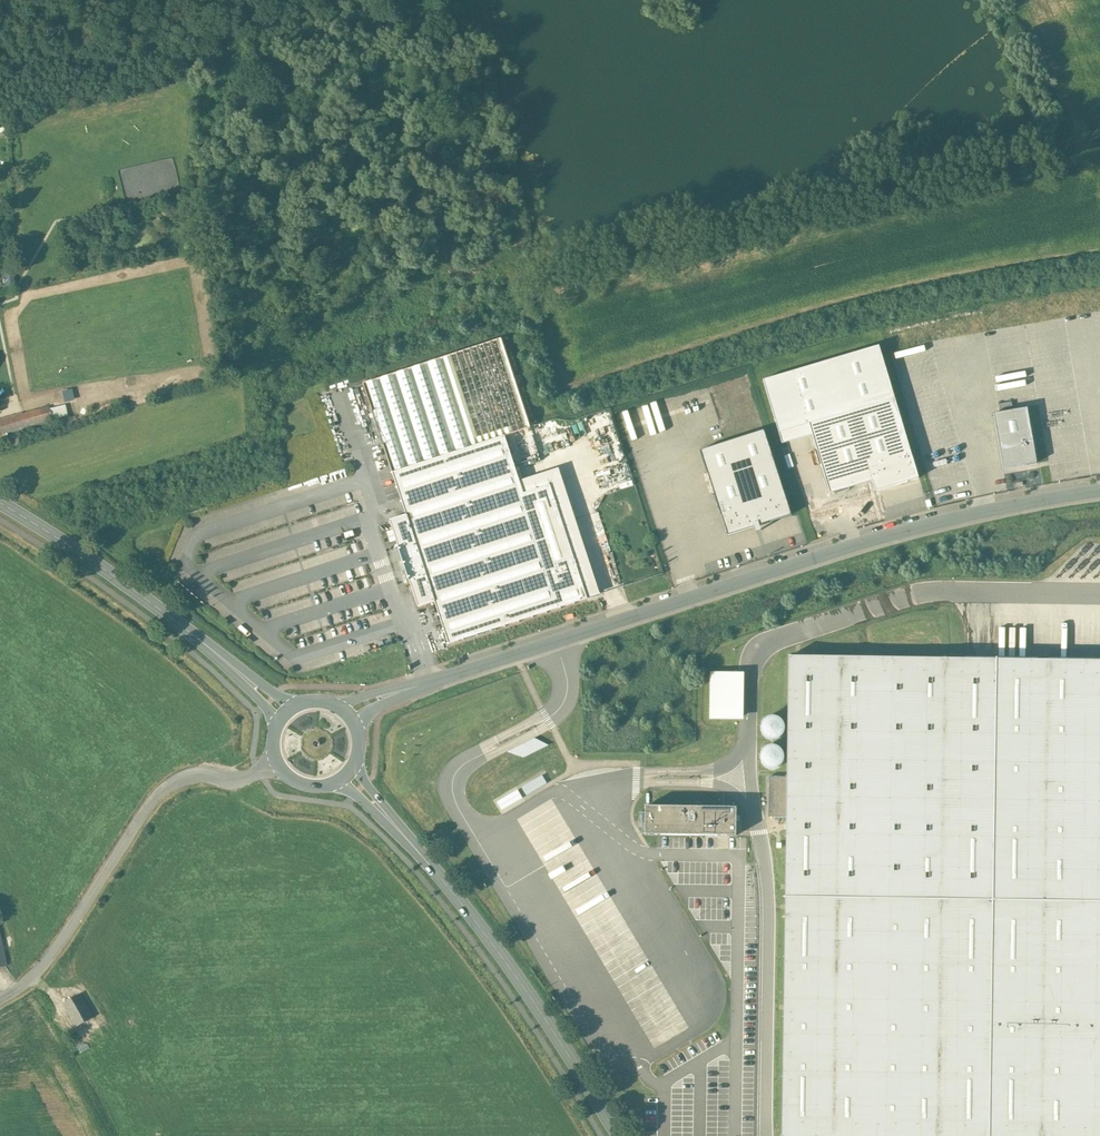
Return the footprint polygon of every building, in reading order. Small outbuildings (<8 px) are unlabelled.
[(0,124),(0,132),(10,129),(9,122),(0,124)] [(173,158),(166,160),(170,180),(177,179),(173,158)] [(503,337),(363,383),(408,519),(391,525),(418,604),(431,599),(448,648),(602,597),(559,468),(522,480),(508,438),(534,430),(503,337)] [(879,345),(763,380),(778,432),(782,444),(812,435),(830,494),(872,481),(875,491),(919,478),(895,398),(879,345)] [(0,419),(0,434),(6,433),(51,420),(48,408),(22,414),(22,413),(0,419)] [(993,413),(1003,469),(1037,463),(1027,408),(993,413)] [(703,449),(730,534),(791,514),(764,430),(703,449)] [(9,441),(6,433),(0,434),(0,444),(9,441)] [(965,659),(789,656),(787,777),(787,817),(785,897),(784,897),(785,897),(782,1135),(1099,1135),(1099,660),(965,659)] [(744,673),(710,672),(709,718),(743,719),(744,673)] [(761,726),(761,730),(762,734),(765,737),(769,739),(773,740),(777,739),(780,737),(783,735),(784,731),(785,727),(784,724),(782,720),(779,718),(776,716),(772,716),(768,717),(765,719),(762,722),(761,726)] [(539,736),(512,747),(517,758),(543,746),(539,736)] [(760,755),(760,759),(762,763),(765,766),(768,768),(772,769),(776,768),(779,767),(782,764),(784,760),(784,757),(784,753),(782,750),(779,747),(775,745),(771,745),(767,746),(764,748),(762,751),(760,755)] [(541,774),(522,786),(527,794),(546,781),(541,774)] [(787,777),(769,776),(769,817),(787,817),(787,777)] [(501,810),(522,798),(518,789),(496,801),(501,810)] [(737,807),(646,806),(645,834),(736,836),(737,807)] [(94,1018),(80,994),(64,1003),(77,1027),(94,1018)]
